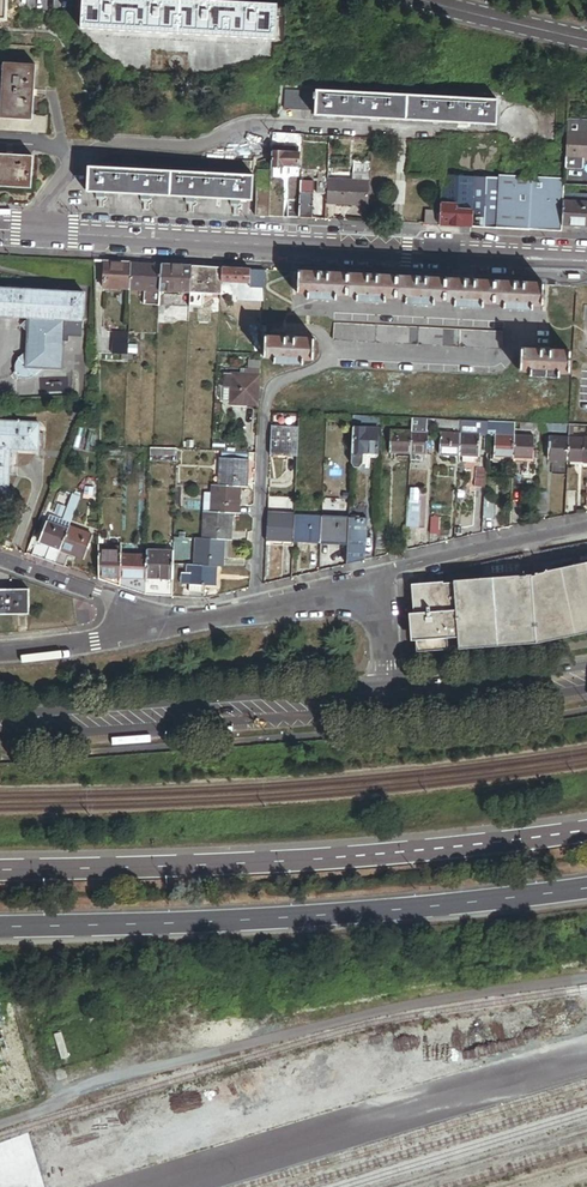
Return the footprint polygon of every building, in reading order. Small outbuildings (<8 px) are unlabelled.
[(277,38),(279,4),(206,0),(84,0),(83,28),(277,38)] [(0,96),(0,118),(32,120),(32,115),(35,65),(2,63),(0,96)] [(317,92),(284,91),(283,110),(316,111),(315,117),(495,126),(496,101),(317,92)] [(46,133),(47,116),(32,115),(32,120),(0,118),(0,131),(46,133)] [(567,120),(565,167),(565,168),(583,169),(583,159),(586,159),(586,121),(567,120)] [(289,153),(272,153),(271,167),(283,168),(284,166),(298,167),(299,148),(289,147),(289,153)] [(30,189),(32,157),(0,155),(0,187),(30,189)] [(162,197),(164,172),(88,169),(87,193),(96,193),(105,194),(142,196),(150,196),(162,197)] [(454,169),(454,177),(471,178),(472,170),(454,169)] [(256,170),(254,216),(269,217),(271,171),(256,170)] [(190,174),(164,172),(162,197),(187,198),(189,198),(190,174)] [(253,177),(190,174),(189,198),(196,198),(232,200),(241,201),(252,201),(253,177)] [(564,195),(564,179),(502,176),(502,179),(499,229),(562,233),(562,226),(564,195)] [(454,177),(442,177),(439,226),(495,229),(498,179),(471,178),(454,177)] [(326,206),(368,208),(369,181),(327,179),(327,183),(327,194),(326,206)] [(299,219),(312,219),(314,182),(300,182),(300,202),(299,219)] [(327,194),(327,183),(318,182),(317,194),(327,194)] [(564,195),(562,226),(586,227),(586,196),(564,195)] [(299,219),(300,202),(288,201),(288,218),(299,219)] [(425,225),(435,225),(436,212),(425,212),(425,225)] [(131,263),(105,262),(104,288),(130,289),(131,263)] [(161,291),(162,265),(131,263),(130,289),(144,290),(161,291)] [(162,265),(161,291),(190,292),(191,266),(162,265)] [(191,266),(190,292),(205,293),(221,294),(221,282),(222,268),(191,266)] [(250,269),(222,268),(221,282),(242,283),(249,283),(250,269)] [(264,270),(250,269),(249,283),(242,283),(241,287),(264,288),(264,270)] [(347,275),(298,273),(297,287),(304,288),(303,294),(307,294),(307,299),(336,301),(337,296),(346,296),(347,275)] [(396,277),(347,275),(346,296),(355,297),(355,302),(385,304),(385,298),(395,299),(396,277)] [(444,301),(445,279),(396,277),(395,299),(404,299),(404,305),(434,306),(434,301),(444,301)] [(492,304),(493,282),(445,279),(444,301),(453,302),(453,307),(483,309),(483,304),(492,304)] [(542,284),(493,282),(492,304),(502,304),(501,310),(531,311),(531,306),(541,307),(542,284)] [(30,319),(22,327),(29,335),(29,351),(28,368),(45,369),(63,370),(64,342),(66,321),(83,322),(83,318),(84,294),(0,289),(0,317),(30,319)] [(161,291),(144,290),(143,305),(160,306),(161,291)] [(204,307),(205,293),(190,292),(189,307),(204,307)] [(82,338),(83,322),(66,321),(64,342),(69,342),(69,337),(82,338)] [(502,332),(333,324),(332,340),(501,349),(502,332)] [(129,333),(113,332),(112,354),(123,354),(128,355),(129,333)] [(314,339),(265,337),(264,358),(274,358),(273,364),(303,365),(303,360),(314,361),(314,339)] [(569,352),(520,350),(519,371),(529,371),(529,377),(558,378),(558,373),(569,373),(569,352)] [(45,369),(28,368),(29,351),(20,357),(17,360),(16,363),(15,366),(15,369),(13,371),(14,373),(17,377),(20,376),(23,378),(27,378),(30,378),(34,376),(45,369)] [(260,371),(260,360),(249,359),(248,370),(260,371)] [(232,388),(232,375),(224,374),(223,388),(232,388)] [(259,406),(260,375),(245,375),(232,375),(232,388),(231,401),(231,405),(259,406)] [(231,401),(232,388),(223,388),(221,388),(221,401),(231,401)] [(390,426),(390,417),(382,417),(382,425),(390,426)] [(427,419),(412,418),(412,426),(412,432),(411,454),(428,455),(429,432),(427,432),(427,427),(427,419)] [(460,428),(461,420),(446,420),(446,427),(460,428)] [(488,422),(461,420),(460,428),(460,434),(480,434),(488,435),(488,422)] [(515,423),(488,422),(488,435),(495,435),(514,436),(515,431),(515,423)] [(535,431),(542,424),(515,423),(515,431),(535,431)] [(8,496),(10,452),(38,453),(39,426),(0,424),(0,495),(8,496)] [(298,454),(300,425),(273,424),(271,453),(298,454)] [(411,454),(412,432),(391,431),(390,453),(411,454)] [(379,433),(353,432),(352,466),(355,471),(361,471),(364,467),(370,467),(370,458),(378,458),(379,433)] [(459,456),(460,434),(441,433),(440,455),(459,456)] [(480,434),(460,434),(459,456),(479,457),(480,434)] [(513,459),(514,436),(495,435),(494,456),(490,455),(490,461),(506,462),(506,458),(513,459)] [(534,437),(514,436),(513,459),(513,463),(535,464),(536,451),(533,451),(534,437)] [(567,461),(568,438),(549,437),(548,460),(567,461)] [(585,439),(568,438),(567,461),(584,461),(585,439)] [(221,452),(221,459),(250,460),(251,453),(221,452)] [(189,593),(204,594),(205,587),(214,587),(215,568),(222,568),(223,541),(232,541),(233,514),(240,515),(241,487),(249,487),(250,460),(221,459),(220,486),(212,486),(211,513),(204,513),(203,540),(194,540),(193,567),(186,567),(186,575),(181,574),(180,585),(189,585),(189,593)] [(485,488),(486,469),(476,468),(475,487),(485,488)] [(547,493),(538,493),(537,513),(546,513),(547,493)] [(495,499),(484,498),(483,519),(494,519),(495,499)] [(408,501),(407,527),(419,527),(420,502),(408,501)] [(77,507),(71,505),(64,520),(71,522),(77,507)] [(294,544),(295,517),(295,516),(268,515),(267,543),(294,544)] [(321,546),(322,518),(295,517),(294,544),(321,546)] [(69,527),(71,522),(64,520),(57,518),(54,525),(68,530),(69,527)] [(349,520),(322,518),(321,546),(348,547),(349,520)] [(349,518),(349,520),(348,547),(347,565),(364,561),(366,519),(349,518)] [(441,518),(431,518),(430,534),(440,534),(441,518)] [(55,564),(60,551),(68,530),(54,525),(47,522),(39,543),(50,547),(45,561),(55,564)] [(68,530),(60,551),(70,555),(85,561),(94,537),(69,527),(68,530)] [(386,533),(377,533),(376,549),(386,550),(386,533)] [(121,548),(99,547),(100,580),(120,586),(120,582),(121,555),(121,548)] [(70,555),(60,551),(55,564),(65,568),(70,555)] [(147,556),(121,555),(120,582),(146,589),(147,556)] [(174,557),(147,556),(146,589),(172,596),(174,557)] [(431,586),(410,587),(412,655),(532,650),(586,639),(586,570),(530,583),(442,586),(442,587),(431,588),(431,586)] [(146,589),(120,582),(120,586),(146,595),(146,589)] [(146,589),(146,595),(172,597),(172,596),(146,589)] [(0,591),(0,615),(29,615),(28,590),(0,591)] [(433,642),(433,649),(444,649),(444,641),(433,642)] [(54,1035),(62,1059),(68,1057),(61,1033),(54,1035)]
